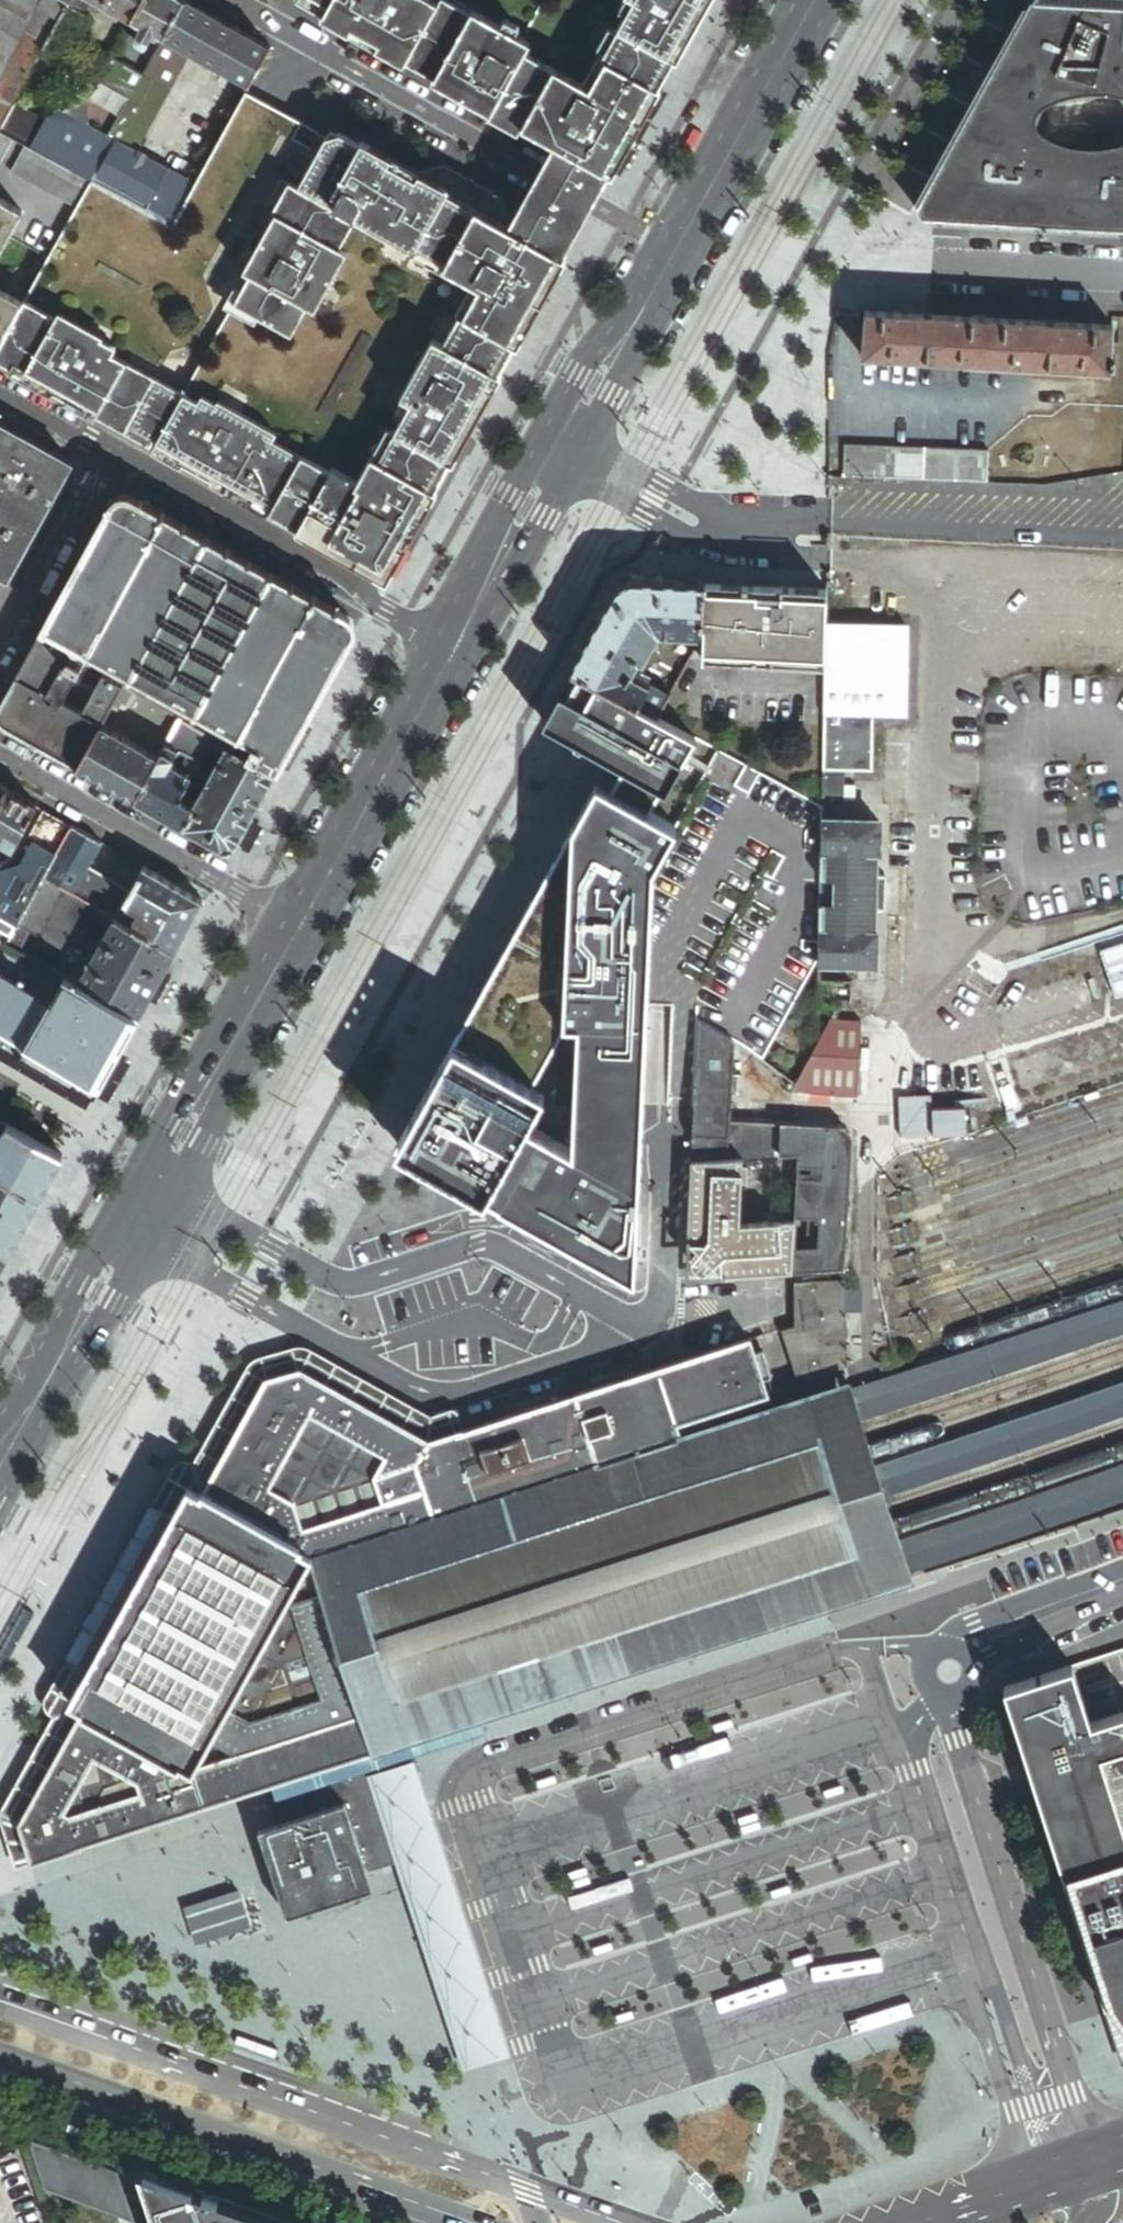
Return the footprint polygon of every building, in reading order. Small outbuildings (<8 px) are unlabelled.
[(13,104),(44,49),(69,5),(70,2),(66,0),(0,0),(0,128),(13,104)] [(69,5),(84,13),(91,0),(71,0),(70,2),(69,5)] [(130,21),(142,0),(92,0),(130,21)] [(130,21),(140,26),(135,35),(135,42),(143,46),(146,45),(153,33),(162,38),(183,0),(142,0),(130,21)] [(184,0),(183,0),(162,38),(188,53),(213,67),(225,74),(247,86),(269,47),(184,0)] [(635,0),(602,60),(598,58),(597,60),(604,64),(590,89),(525,53),(531,42),(472,9),(466,19),(432,0),(296,0),(554,144),(557,146),(579,158),(582,160),(603,172),(608,174),(705,0),(635,0)] [(466,19),(472,9),(531,42),(525,53),(590,89),(604,64),(597,60),(598,58),(602,60),(635,0),(432,0),(466,19)] [(927,217),(1122,228),(1122,141),(1111,144),(1091,146),(1080,145),(1068,143),(1056,139),(1046,135),(1039,129),(1036,124),(1036,118),(1037,113),(1039,109),(1044,106),(1052,101),(1062,97),(1072,94),(1085,92),(1102,92),(1114,93),(1122,95),(1122,0),(1032,0),(920,202),(918,206),(918,210),(919,212),(920,215),(927,217)] [(69,5),(44,49),(67,62),(91,18),(84,13),(69,5)] [(141,76),(107,135),(105,140),(111,143),(106,153),(126,164),(135,147),(188,53),(162,38),(141,76)] [(103,44),(98,54),(108,60),(115,49),(103,44)] [(213,67),(209,74),(221,81),(225,74),(213,67)] [(194,180),(186,196),(172,221),(148,208),(92,179),(78,205),(49,255),(25,299),(57,316),(61,310),(104,333),(99,342),(127,358),(187,391),(252,270),(247,267),(278,207),(268,202),(284,173),(303,183),(331,133),(246,88),(239,100),(232,112),(194,180)] [(63,112),(88,125),(97,109),(81,101),(63,112)] [(0,128),(0,131),(26,144),(32,147),(46,121),(13,104),(0,128)] [(88,125),(63,112),(46,121),(80,139),(88,125)] [(95,148),(80,139),(46,121),(32,147),(92,179),(106,153),(99,150),(95,148)] [(88,125),(80,139),(95,148),(101,138),(105,140),(107,135),(88,125)] [(385,572),(565,250),(561,248),(563,245),(559,228),(542,233),(540,236),(536,234),(538,231),(532,213),(515,218),(514,221),(511,220),(513,217),(508,194),(449,161),(423,169),(422,170),(345,128),(331,133),(303,183),(284,173),(268,202),(278,207),(247,267),(252,270),(187,391),(168,424),(157,446),(186,462),(188,459),(223,479),(241,473),(349,533),(353,551),(362,556),(361,559),(385,572)] [(0,131),(0,197),(24,210),(10,237),(49,255),(78,205),(13,169),(26,144),(0,131)] [(99,150),(105,140),(101,138),(95,148),(99,150)] [(99,150),(106,153),(111,143),(105,140),(99,150)] [(92,179),(32,147),(26,144),(13,169),(78,205),(92,179)] [(584,216),(606,178),(601,175),(603,172),(582,160),(580,164),(577,162),(579,158),(557,146),(555,150),(552,148),(531,186),(513,217),(515,218),(532,213),(538,231),(542,233),(559,228),(563,245),(566,247),(584,216)] [(135,147),(126,164),(161,183),(186,196),(194,180),(135,147)] [(92,179),(148,208),(161,183),(126,164),(106,153),(92,179)] [(172,221),(186,196),(161,183),(148,208),(172,221)] [(10,237),(24,210),(0,197),(0,255),(10,237)] [(23,301),(0,289),(0,343),(23,301)] [(23,301),(0,343),(0,359),(98,413),(109,392),(127,358),(99,342),(104,333),(61,310),(57,316),(25,299),(23,301)] [(1110,326),(867,312),(864,358),(1108,372),(1110,326)] [(187,391),(127,358),(109,392),(136,406),(135,410),(140,413),(142,410),(168,424),(187,391)] [(0,423),(0,575),(4,568),(9,571),(29,534),(4,520),(30,473),(44,447),(0,423)] [(842,473),(985,480),(987,451),(844,443),(842,473)] [(67,460),(44,447),(30,473),(55,488),(68,465),(67,460)] [(186,462),(361,559),(362,556),(353,551),(349,533),(241,473),(223,479),(188,459),(186,462)] [(55,488),(30,473),(4,520),(29,534),(55,488)] [(180,717),(212,735),(227,743),(276,771),(303,722),(352,633),(354,629),(354,624),(353,620),(350,618),(350,617),(348,615),(336,608),(331,618),(322,613),(327,603),(129,494),(127,494),(123,494),(117,496),(114,499),(0,705),(0,722),(0,723),(78,766),(102,722),(122,685),(128,674),(185,706),(180,717)] [(8,579),(11,572),(9,571),(4,568),(0,575),(8,579)] [(617,588),(571,670),(583,676),(655,714),(667,694),(631,674),(639,660),(643,662),(650,650),(654,643),(659,635),(702,636),(706,583),(631,580),(617,588)] [(824,666),(826,628),(826,587),(817,587),(769,585),(762,585),(729,583),(706,583),(702,636),(702,662),(824,666)] [(331,618),(336,608),(327,603),(322,613),(331,618)] [(907,631),(826,628),(824,666),(822,771),(843,771),(871,772),(873,717),(905,718),(907,631)] [(660,645),(654,643),(650,650),(656,653),(660,645)] [(124,685),(180,717),(185,706),(128,674),(122,685),(124,685)] [(655,714),(583,676),(571,698),(560,692),(543,725),(624,770),(613,795),(596,786),(552,864),(609,897),(611,894),(793,1001),(818,956),(821,823),(822,802),(716,748),(676,824),(650,810),(661,788),(666,789),(694,734),(655,714)] [(159,754),(180,717),(124,685),(114,703),(107,716),(113,719),(123,703),(166,726),(156,744),(147,740),(144,745),(153,751),(159,754)] [(212,735),(180,717),(159,754),(134,798),(182,825),(194,803),(180,795),(186,783),(192,773),(191,773),(197,761),(206,746),(212,735)] [(144,745),(102,722),(78,766),(134,798),(159,754),(153,751),(144,745)] [(222,751),(227,743),(212,735),(206,746),(218,753),(222,751)] [(252,812),(276,771),(227,743),(222,751),(200,791),(194,803),(182,825),(224,849),(233,847),(250,817),(252,812)] [(843,771),(822,771),(822,794),(842,795),(843,786),(843,771)] [(200,791),(186,783),(180,795),(194,803),(200,791)] [(856,786),(843,786),(842,795),(842,802),(856,803),(856,786)] [(0,798),(0,843),(11,849),(36,804),(6,787),(0,798)] [(72,825),(43,809),(27,838),(14,858),(0,864),(0,912),(18,922),(33,895),(43,876),(56,854),(72,825)] [(818,956),(818,966),(874,967),(875,937),(873,937),(873,913),(884,913),(884,880),(874,879),(875,854),(877,853),(877,824),(821,823),(818,956)] [(72,825),(56,854),(43,876),(72,892),(73,891),(80,878),(87,864),(100,841),(72,825)] [(130,888),(87,864),(80,878),(73,891),(100,906),(115,915),(122,902),(130,888)] [(760,1059),(793,1001),(611,894),(609,897),(552,864),(521,920),(698,1019),(698,1022),(734,1043),(760,1059)] [(143,865),(130,888),(122,902),(135,910),(137,909),(143,907),(145,914),(140,916),(138,917),(132,926),(175,950),(198,908),(203,899),(143,865)] [(72,892),(43,876),(33,895),(89,926),(99,908),(72,892)] [(89,926),(33,895),(18,922),(28,928),(35,932),(73,954),(79,943),(87,929),(89,926)] [(122,902),(115,915),(114,916),(132,926),(138,917),(140,916),(137,909),(135,910),(122,902)] [(137,909),(140,916),(145,914),(143,907),(137,909)] [(105,933),(114,916),(99,908),(89,926),(87,929),(79,943),(73,954),(89,962),(95,952),(102,938),(105,933)] [(132,926),(114,916),(105,933),(102,938),(95,952),(89,962),(149,996),(154,988),(175,950),(132,926)] [(698,1019),(521,920),(399,1146),(474,1189),(628,1274),(638,1273),(641,1214),(632,1210),(641,1196),(648,1016),(698,1019)] [(28,928),(18,922),(13,932),(23,938),(28,928)] [(73,954),(35,932),(30,942),(83,972),(89,962),(73,954)] [(144,1006),(149,996),(89,962),(83,972),(144,1006)] [(86,1089),(132,1022),(58,982),(42,1003),(0,978),(0,1039),(86,1089)] [(802,1003),(817,1008),(817,1005),(818,992),(806,989),(801,1002),(802,1003)] [(692,1158),(728,1156),(730,1123),(735,1043),(734,1043),(698,1022),(692,1158)] [(860,1023),(829,1022),(800,1072),(825,1075),(824,1093),(854,1095),(860,1023)] [(794,1221),(791,1272),(841,1269),(851,1137),(841,1128),(730,1123),(728,1156),(743,1156),(797,1153),(794,1221)] [(61,1155),(19,1132),(7,1125),(0,1136),(0,1174),(38,1195),(61,1155)] [(688,1278),(791,1272),(794,1221),(788,1221),(787,1216),(769,1216),(768,1222),(741,1221),(740,1183),(747,1183),(748,1166),(743,1166),(743,1156),(728,1156),(692,1158),(688,1278)] [(38,1195),(0,1174),(0,1246),(8,1251),(38,1195)] [(8,1251),(0,1246),(0,1265),(8,1251)] [(792,1284),(794,1326),(784,1329),(802,1385),(844,1368),(842,1352),(841,1282),(792,1284)] [(86,1668),(70,1697),(82,1704),(64,1738),(19,1821),(31,1860),(152,1821),(268,1783),(377,1748),(399,1741),(476,1716),(910,1575),(895,1526),(889,1507),(886,1498),(876,1466),(871,1451),(865,1432),(849,1383),(809,1396),(686,1436),(682,1421),(773,1392),(769,1379),(777,1376),(768,1348),(766,1349),(762,1335),(466,1426),(457,1429),(433,1437),(330,1380),(312,1370),(303,1364),(269,1374),(253,1402),(203,1489),(190,1482),(175,1511),(166,1529),(130,1592),(119,1612),(96,1653),(86,1668)] [(1109,2016),(1114,2015),(1121,2012),(1122,2015),(1122,1649),(1003,1687),(1109,2016)] [(268,1783),(274,1804),(342,1783),(365,1776),(413,1762),(485,1740),(476,1716),(399,1741),(377,1748),(268,1783)] [(429,1817),(413,1762),(365,1776),(393,1863),(395,1870),(460,2073),(507,2057),(461,1917),(429,1817)] [(393,1863),(365,1776),(342,1783),(369,1870),(393,1863)] [(274,1804),(259,1808),(289,1903),(371,1878),(369,1870),(342,1783),(274,1804)] [(312,1910),(322,1941),(384,1922),(373,1891),(312,1910)] [(184,1910),(194,1942),(247,1925),(236,1893),(184,1910)] [(1109,2016),(1122,2047),(1122,2015),(1121,2012),(1114,2015),(1109,2016)] [(143,2172),(154,2204),(161,2222),(286,2222),(143,2172)] [(154,2204),(126,2195),(135,2222),(137,2222),(161,2222),(154,2204)]
